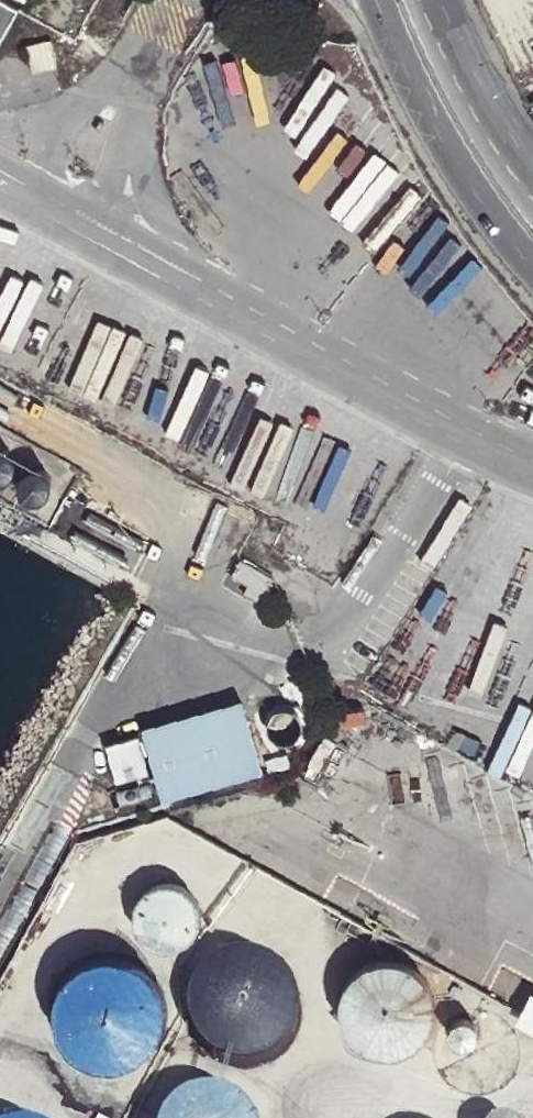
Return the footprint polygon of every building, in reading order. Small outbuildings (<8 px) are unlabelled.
[(17,12),(0,3),(0,45),(17,12)] [(57,71),(50,44),(28,47),(33,77),(57,71)] [(87,67),(96,59),(86,45),(77,53),(87,67)] [(189,97),(194,84),(180,80),(176,92),(189,97)] [(87,167),(92,163),(92,162),(93,156),(89,151),(83,150),(80,152),(76,157),(77,162),(81,167),(87,167)] [(5,452),(1,452),(0,453),(0,479),(2,480),(7,480),(12,478),(16,475),(18,471),(19,467),(19,462),(17,458),(14,455),(10,453),(5,452)] [(46,472),(41,471),(37,472),(33,474),(29,477),(27,481),(27,486),(28,491),(30,495),(34,498),(39,499),(44,499),(48,498),(52,495),(54,491),(55,486),(55,482),(53,477),(50,474),(46,472)] [(275,581),(241,563),(230,580),(250,587),(246,599),(261,607),(275,581)] [(242,707),(143,735),(162,803),(262,774),(242,707)] [(150,934),(159,940),(169,943),(179,942),(189,938),(197,930),(203,921),(204,910),(202,899),(197,890),(189,883),(179,879),(168,878),(157,881),(149,887),(143,896),(139,906),(140,916),(143,926),(150,934)] [(153,1047),(162,1034),(166,1024),(168,1009),(166,993),(159,979),(149,967),(136,958),(123,954),(108,952),(92,955),(78,963),(67,973),(59,987),(55,1002),(56,1018),(60,1033),(69,1046),(81,1056),(95,1063),(111,1065),(126,1063),(141,1057),(153,1047)] [(218,1047),(232,1055),(248,1058),(265,1056),(280,1048),(293,1035),(300,1019),(302,1001),(297,983),(287,968),(272,957),(254,953),(236,954),(219,962),(207,973),(199,988),(197,1004),(199,1020),(206,1035),(218,1047)] [(262,1114),(253,1100),(239,1090),(224,1085),(207,1086),(192,1092),(179,1102),(172,1113),(171,1117),(263,1117),(262,1114)]
